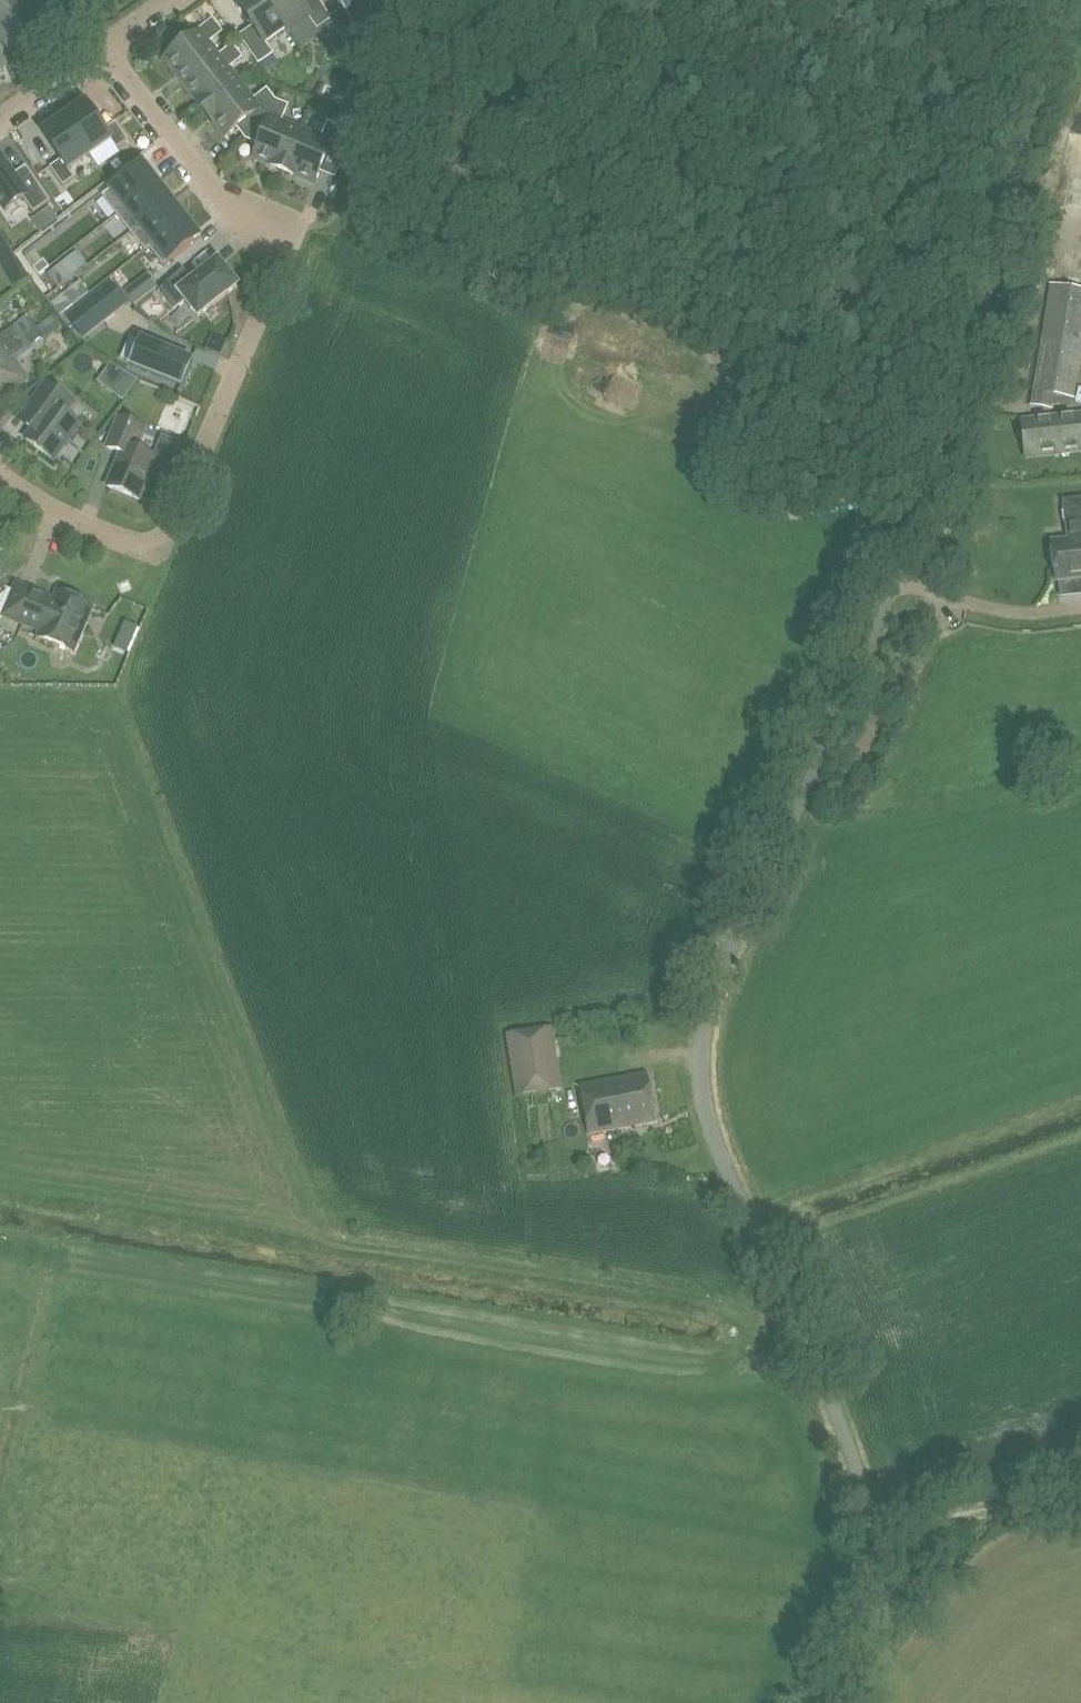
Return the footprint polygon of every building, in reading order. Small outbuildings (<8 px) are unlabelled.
[(33,0),(12,0),(0,9),(0,39),(9,51),(48,20),(33,0)] [(12,0),(0,0),(0,9),(12,0)] [(237,4),(253,28),(241,37),(259,63),(272,54),(265,44),(286,30),(287,29),(266,0),(243,0),(237,4)] [(289,34),(311,18),(318,28),(330,20),(330,19),(317,0),(302,0),(300,2),(299,0),(266,0),(287,29),(286,30),(289,34)] [(338,4),(343,11),(330,19),(330,20),(348,46),(361,37),(355,28),(380,0),(340,0),(341,1),(338,4)] [(165,59),(185,84),(220,57),(208,43),(222,32),(213,21),(165,59)] [(196,99),(205,111),(240,84),(228,68),(241,58),(233,47),(220,57),(185,84),(196,99)] [(275,102),(267,91),(254,101),(240,84),(205,111),(214,122),(226,137),(238,128),(247,139),(275,102)] [(118,142),(129,133),(116,115),(104,123),(85,97),(64,112),(90,149),(111,133),(118,142)] [(284,172),(302,130),(281,122),(287,107),(275,102),(247,139),(260,144),(254,158),(271,166),(284,172)] [(50,162),(64,181),(75,173),(69,164),(90,149),(64,112),(43,127),(62,154),(50,162)] [(329,124),(322,139),(302,130),(284,172),(298,177),(315,184),(328,153),(342,160),(353,134),(329,124)] [(45,195),(23,159),(10,167),(0,151),(0,201),(18,190),(28,206),(45,195)] [(168,177),(154,158),(121,182),(134,202),(168,177)] [(181,196),(168,177),(134,202),(148,220),(181,196)] [(194,214),(181,196),(148,220),(161,238),(194,214)] [(31,221),(40,233),(59,220),(50,207),(31,221)] [(208,233),(194,214),(161,238),(175,257),(208,233)] [(25,256),(6,264),(16,286),(35,277),(25,256)] [(33,269),(39,276),(49,268),(44,260),(33,269)] [(194,281),(184,269),(159,292),(175,313),(187,303),(198,317),(238,286),(219,262),(194,281)] [(1073,397),(1080,350),(1080,290),(1051,285),(1032,405),(1051,408),(1053,393),(1073,397)] [(52,305),(61,317),(71,309),(62,297),(52,305)] [(0,308),(0,314),(8,309),(5,304),(0,308)] [(36,328),(45,339),(61,328),(51,317),(36,328)] [(20,340),(14,332),(0,343),(0,356),(20,340)] [(20,340),(0,356),(0,399),(26,379),(11,361),(27,349),(20,340)] [(151,341),(141,367),(189,385),(199,359),(151,341)] [(26,440),(53,461),(80,425),(54,405),(62,394),(46,383),(18,421),(33,432),(26,440)] [(1026,457),(1080,451),(1080,413),(1022,420),(1026,457)] [(171,415),(170,428),(189,429),(189,415),(171,415)] [(108,487),(140,500),(157,458),(136,450),(145,428),(120,418),(107,448),(122,454),(108,487)] [(1065,502),(1069,539),(1052,542),(1056,580),(1080,577),(1080,500),(1065,502)] [(9,573),(1,563),(0,564),(0,580),(9,573)] [(17,584),(3,617),(41,632),(39,637),(75,652),(93,607),(58,592),(54,600),(17,584)] [(114,648),(129,654),(139,627),(124,621),(114,648)] [(509,1035),(519,1095),(561,1089),(551,1028),(509,1035)] [(648,1073),(581,1086),(590,1134),(657,1121),(648,1073)]
